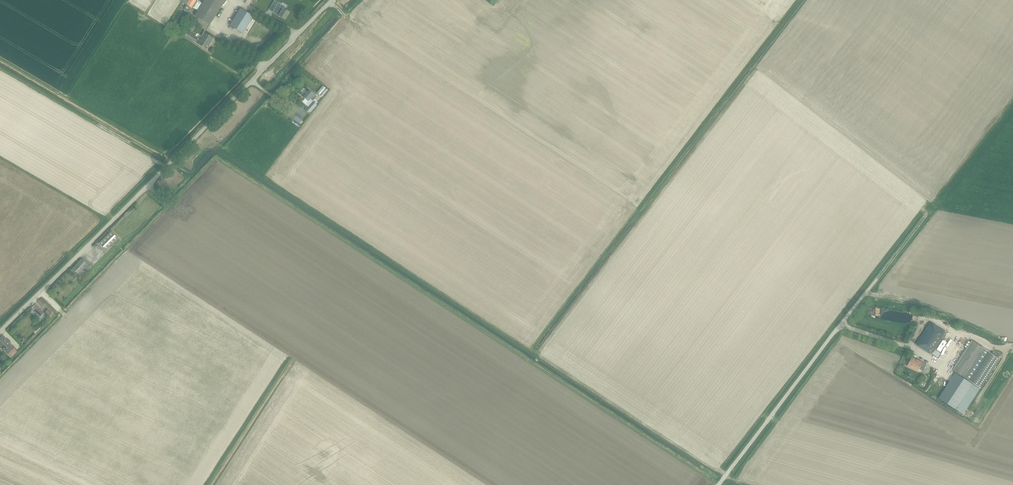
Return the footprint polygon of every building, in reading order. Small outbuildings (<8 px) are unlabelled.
[(181,2),(192,8),(197,0),(182,0),(181,2)] [(194,16),(209,25),(225,0),(204,0),(194,16)] [(281,5),(278,3),(272,12),(279,16),(285,19),(289,12),(285,10),(283,8),(283,9),(279,7),(281,5)] [(230,25),(242,33),(253,16),(240,8),(230,25)] [(184,36),(202,47),(206,49),(213,38),(204,33),(200,40),(197,38),(187,32),(184,36)] [(322,89),(327,93),(333,87),(329,83),(322,89)] [(314,95),(312,93),(308,89),(302,96),(305,99),(303,101),(308,107),(305,110),(308,113),(316,104),(313,101),(313,102),(312,101),(316,97),(314,95)] [(289,109),(285,114),(300,124),(303,119),(289,109)] [(297,109),(295,112),(306,121),(308,118),(297,109)] [(118,238),(115,235),(111,231),(99,243),(106,250),(118,238)] [(72,269),(76,272),(78,274),(83,268),(86,271),(90,266),(87,264),(81,259),(72,269)] [(40,309),(39,308),(35,304),(31,308),(41,317),(44,313),(40,309)] [(930,354),(933,350),(945,332),(930,322),(916,344),(930,354)] [(0,337),(0,347),(3,351),(4,350),(8,354),(13,348),(2,336),(0,337)] [(952,370),(981,388),(1000,359),(971,340),(952,370)] [(907,366),(912,369),(920,373),(921,370),(923,371),(924,371),(924,370),(926,364),(912,357),(907,366)] [(939,398),(956,409),(972,384),(955,373),(939,398)]
